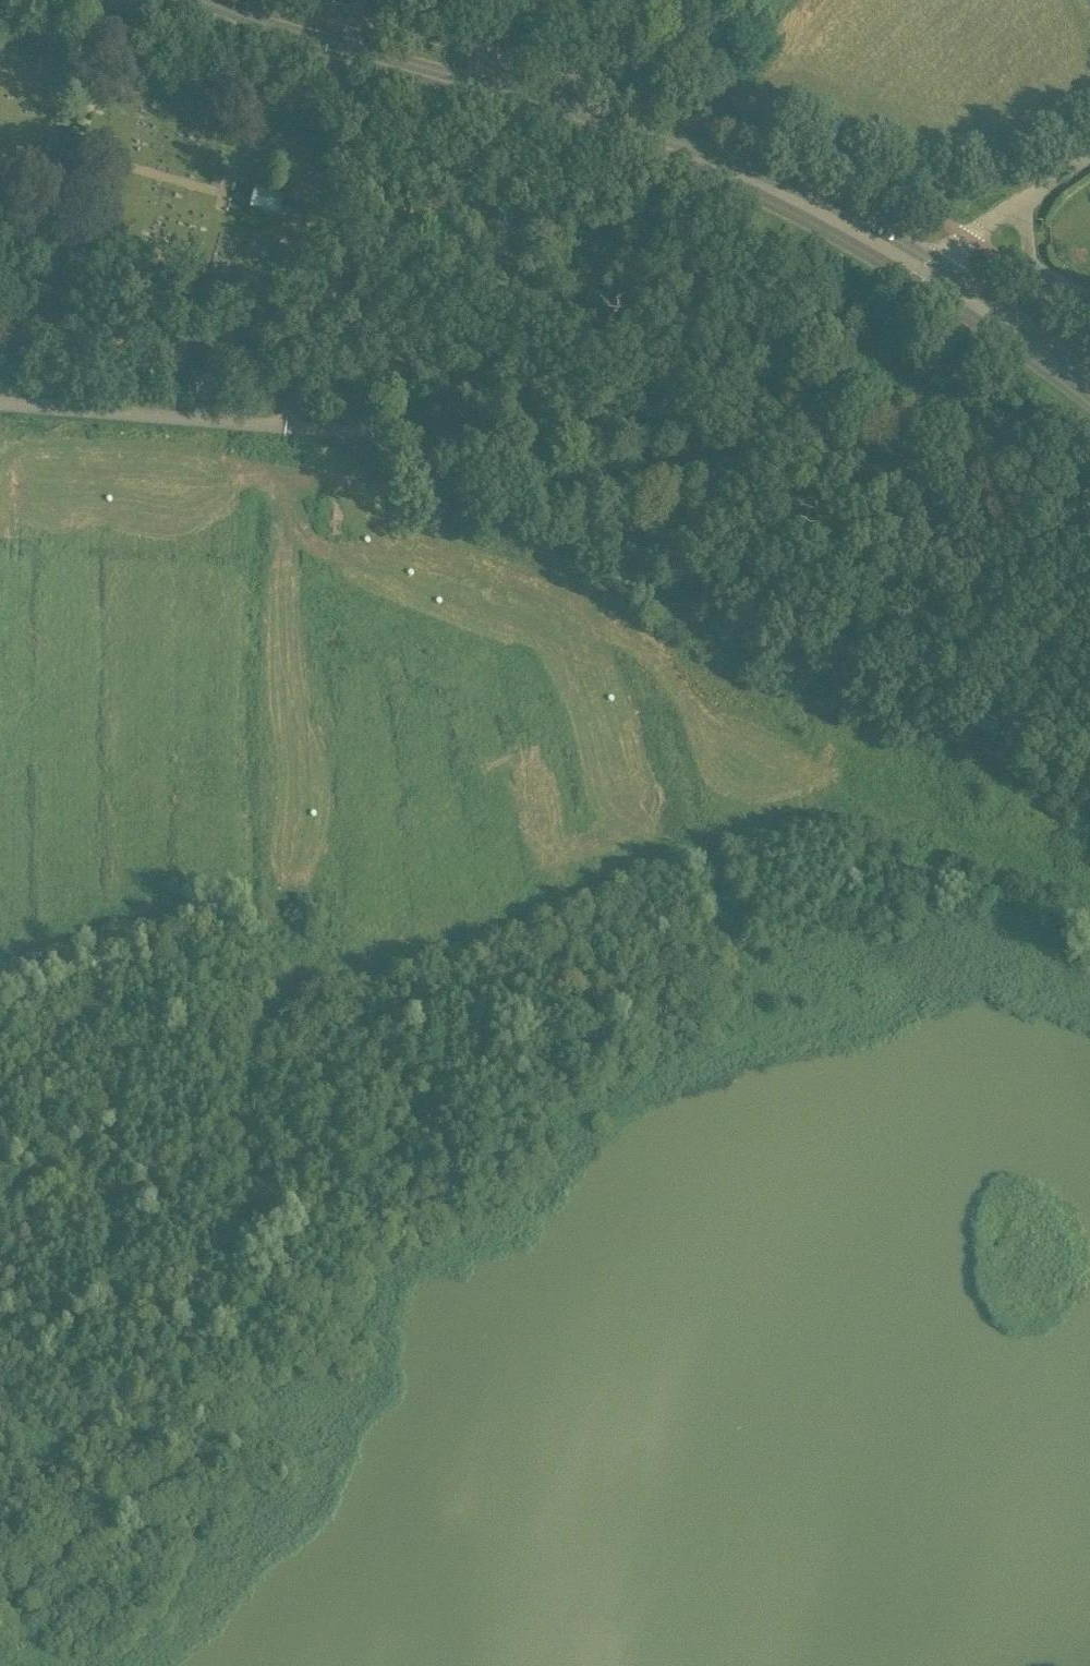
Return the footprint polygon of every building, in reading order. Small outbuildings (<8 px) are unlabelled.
[(277,217),(282,199),(260,193),(255,211),(277,217)]
